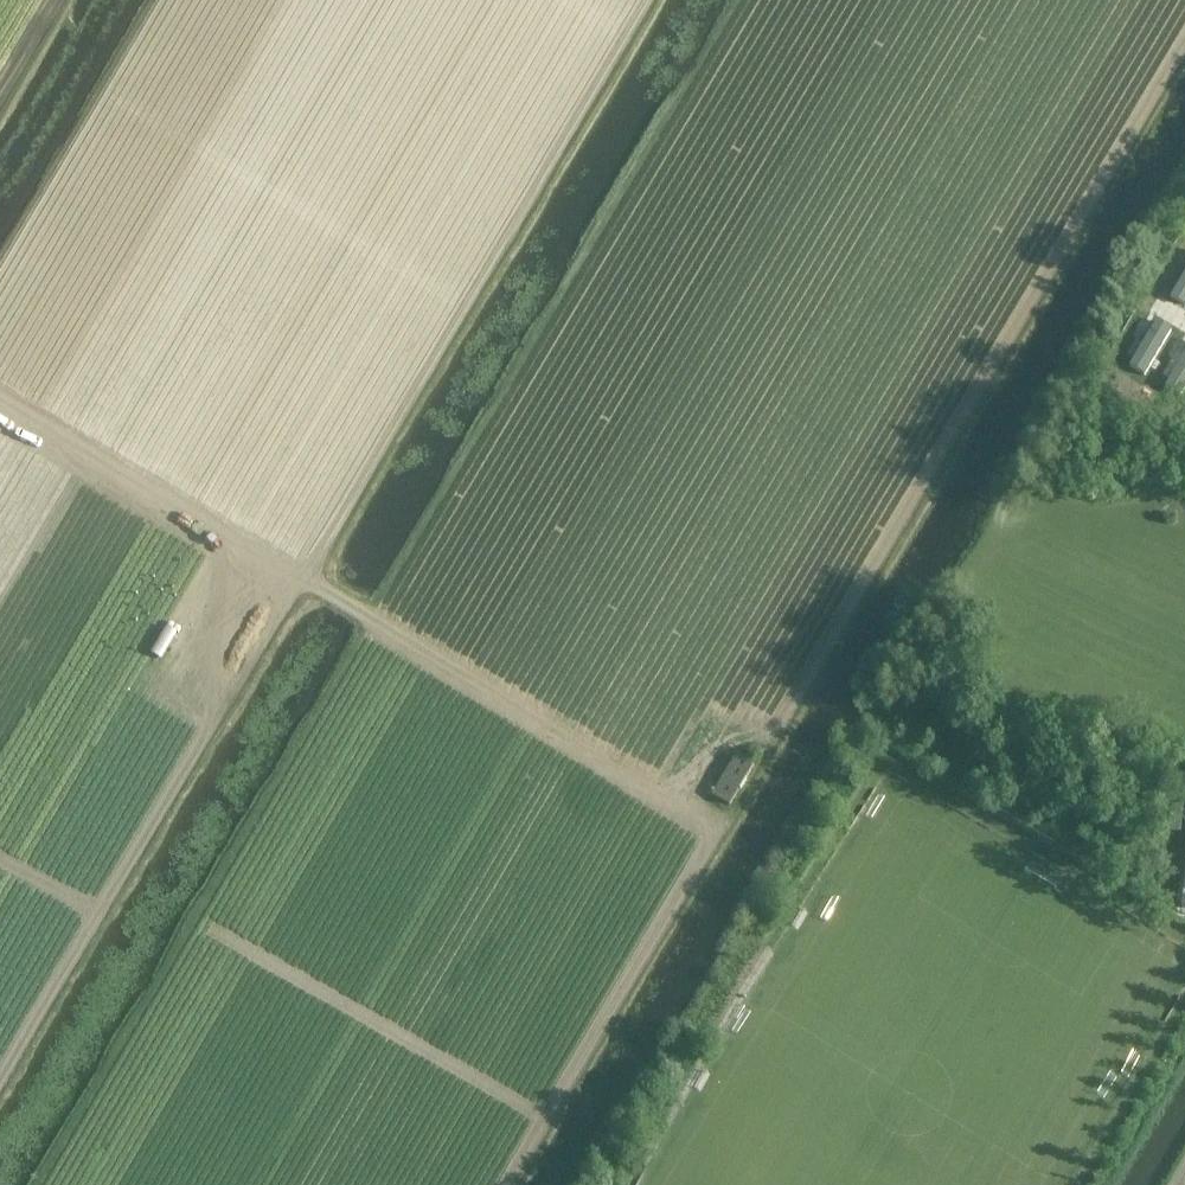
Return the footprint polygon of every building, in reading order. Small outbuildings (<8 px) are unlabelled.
[(1184,299),(1184,264),(1168,293),(1183,302),(1184,299)] [(1140,376),(1166,330),(1151,322),(1125,367),(1140,376)] [(1184,381),(1184,346),(1161,388),(1176,396),(1184,381)] [(736,751),(714,791),(732,800),(753,761),(736,751)]
